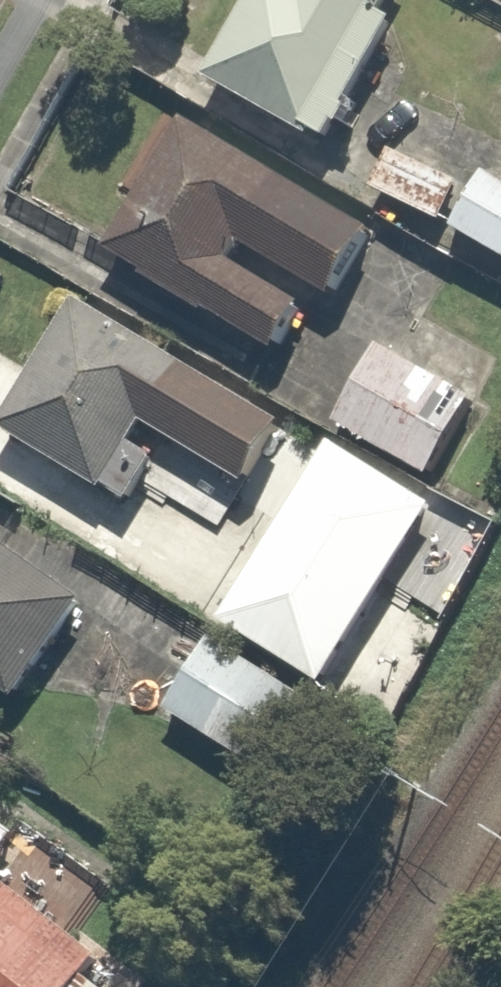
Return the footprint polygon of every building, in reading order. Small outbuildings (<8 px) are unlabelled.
[(205,80),(330,142),(402,0),(245,0),(205,80)] [(303,302),(230,256),(244,234),(337,292),(373,234),(182,114),(100,245),(271,353),(303,302)] [(396,140),(372,188),(441,222),(465,174),(396,140)] [(448,225),(500,258),(500,174),(485,165),(448,225)] [(0,415),(0,425),(116,494),(155,428),(248,483),(286,419),(72,292),(0,415)] [(381,335),(330,420),(429,479),(480,394),(381,335)] [(323,676),(434,499),(331,434),(219,611),(323,676)] [(0,534),(0,686),(21,700),(91,595),(0,534)] [(211,633),(162,706),(267,775),(315,702),(211,633)] [(23,826),(0,810),(0,858),(23,826)] [(88,972),(103,950),(0,876),(0,986),(109,986),(88,972)]
